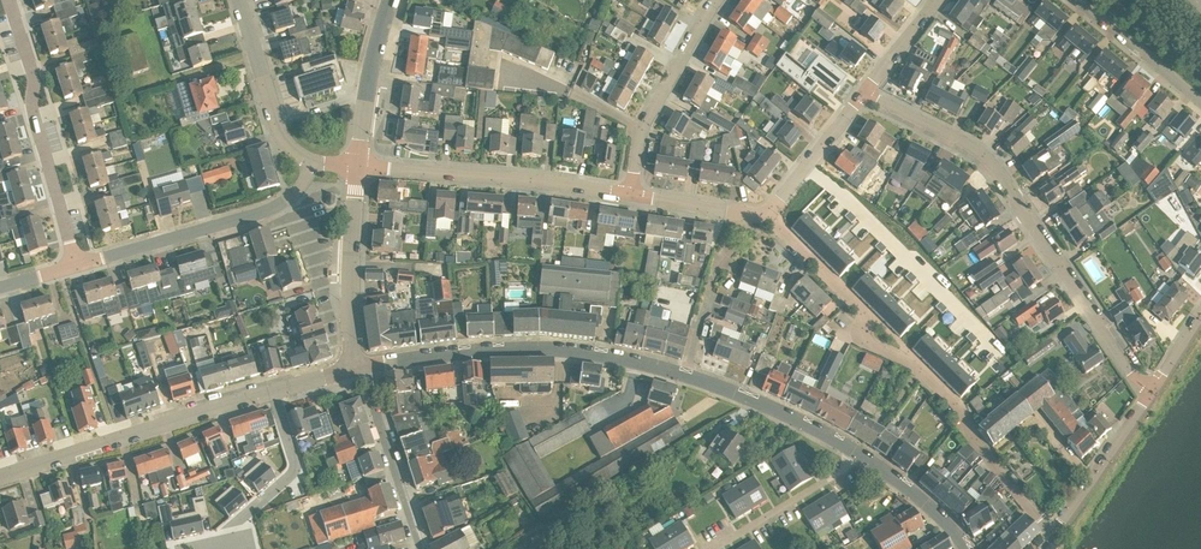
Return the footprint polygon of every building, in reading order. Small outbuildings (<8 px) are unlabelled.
[(63,3),(62,0),(33,0),(36,12),(53,6),(56,13),(75,7),(73,0),(71,0),(63,3)] [(333,10),(332,0),(322,1),(323,11),(333,10)] [(649,23),(668,33),(669,34),(679,16),(654,2),(655,0),(646,0),(649,2),(646,7),(661,14),(656,24),(651,21),(649,23)] [(752,18),(759,9),(768,15),(773,8),(762,0),(744,0),(739,8),(752,18)] [(861,2),(860,3),(857,0),(846,0),(844,3),(862,16),(868,9),(866,7),(867,7),(861,2)] [(873,3),(881,9),(880,11),(892,20),(903,5),(903,6),(904,5),(897,0),(869,0),(873,3)] [(990,2),(986,0),(963,0),(961,3),(980,16),(990,2)] [(993,6),(1017,23),(1021,26),(1026,19),(1012,9),(1000,0),(998,0),(993,6)] [(1012,9),(1026,19),(1032,12),(1017,1),(1012,9)] [(193,3),(179,7),(177,2),(163,7),(164,12),(166,17),(169,27),(174,26),(198,19),(193,3)] [(277,6),(280,15),(289,12),(286,3),(277,6)] [(950,19),(968,33),(972,27),(977,30),(984,20),(979,17),(980,16),(961,3),(950,19)] [(1046,25),(1057,12),(1045,3),(1029,21),(1036,27),(1040,21),(1045,25),(1046,25)] [(103,17),(99,4),(88,7),(92,20),(103,17)] [(335,24),(341,25),(340,27),(360,33),(364,18),(360,17),(362,7),(348,4),(345,11),(338,10),(335,24)] [(793,18),(795,16),(781,6),(773,16),(786,26),(792,18),(793,18)] [(73,33),(70,25),(68,19),(78,16),(75,7),(56,13),(58,22),(42,28),(46,42),(64,36),(73,33)] [(747,25),(752,18),(739,8),(729,21),(751,36),(756,31),(747,25)] [(811,19),(828,32),(835,22),(819,9),(811,19)] [(454,15),(451,15),(423,11),(423,12),(416,11),(413,28),(430,30),(429,36),(446,38),(470,42),(472,33),(451,29),(454,15)] [(307,32),(307,31),(303,20),(293,22),(290,12),(289,12),(280,15),(272,17),(274,25),(273,25),(276,33),(290,29),(292,36),(307,32)] [(1042,41),(1047,36),(1051,40),(1068,21),(1057,12),(1046,25),(1045,25),(1037,36),(1042,41)] [(491,28),(493,23),(494,21),(483,16),(480,23),(491,28)] [(853,26),(861,32),(860,33),(874,43),(885,29),(873,19),(868,25),(860,18),(853,26)] [(176,49),(192,44),(190,38),(203,34),(198,19),(174,26),(177,34),(171,36),(176,49)] [(317,28),(324,26),(322,19),(316,21),(317,28)] [(588,29),(597,33),(602,23),(593,19),(588,29)] [(621,20),(616,28),(627,36),(631,38),(636,29),(621,20)] [(522,41),(491,28),(480,23),(475,21),(473,33),(472,33),(470,42),(469,51),(471,52),(468,70),(467,70),(465,89),(466,89),(487,92),(493,92),(496,73),(487,71),(489,52),(502,53),(502,51),(548,71),(554,54),(522,41)] [(660,48),(668,33),(652,25),(649,23),(645,30),(642,29),(639,36),(660,48)] [(610,25),(608,28),(605,33),(610,37),(616,28),(610,25)] [(1007,35),(1007,36),(1012,39),(1020,29),(1014,25),(1011,29),(1007,35)] [(311,45),(309,39),(326,34),(325,27),(307,31),(307,32),(292,36),(294,43),(280,47),(285,63),(303,58),(300,49),(311,45)] [(1076,48),(1086,36),(1075,27),(1059,47),(1065,51),(1071,44),(1076,48)] [(623,44),(627,36),(616,28),(610,37),(623,44)] [(938,35),(949,40),(953,34),(942,29),(938,35)] [(997,30),(990,39),(994,42),(997,44),(1004,35),(997,30)] [(595,35),(590,32),(585,43),(590,46),(595,35)] [(742,52),(746,46),(722,32),(713,47),(737,61),(742,52)] [(149,70),(137,34),(121,39),(133,75),(149,70)] [(751,44),(763,52),(763,51),(765,52),(771,43),(757,34),(751,44)] [(986,44),(987,43),(975,35),(974,35),(969,43),(985,56),(991,48),(986,44)] [(77,39),(66,42),(64,36),(46,42),(51,56),(68,50),(71,58),(85,53),(99,48),(96,40),(79,45),(77,39)] [(1071,56),(1076,60),(1075,60),(1081,65),(1098,45),(1086,36),(1076,48),(1077,48),(1071,56)] [(469,51),(470,42),(446,38),(445,48),(469,51)] [(946,49),(953,53),(959,41),(952,38),(946,49)] [(436,60),(439,44),(412,39),(409,56),(436,60)] [(865,54),(851,43),(845,51),(833,41),(825,51),(839,62),(841,60),(848,65),(849,63),(855,67),(865,54)] [(192,44),(176,49),(180,62),(190,59),(193,69),(212,63),(207,47),(194,51),(192,44)] [(759,59),(763,52),(751,44),(746,51),(759,59)] [(629,63),(646,72),(654,59),(628,45),(625,51),(633,56),(629,63)] [(737,61),(713,47),(704,64),(729,76),(733,70),(730,68),(734,60),(737,61)] [(941,75),(953,53),(946,49),(944,48),(939,59),(932,73),(938,76),(940,77),(941,75)] [(935,65),(938,57),(918,49),(915,56),(935,65)] [(1089,71),(1094,76),(1100,69),(1105,74),(1106,73),(1116,61),(1105,51),(1089,71)] [(84,63),(88,62),(85,53),(71,58),(74,66),(56,72),(60,85),(77,80),(75,73),(86,70),(84,63)] [(555,53),(551,62),(557,65),(560,55),(555,53)] [(847,78),(820,57),(809,72),(786,54),(776,67),(799,86),(810,94),(813,89),(821,79),(836,91),(833,95),(847,78)] [(436,61),(436,60),(409,56),(406,75),(435,79),(436,72),(427,70),(428,60),(436,61)] [(931,74),(919,68),(923,62),(912,56),(908,64),(905,70),(898,83),(901,84),(899,88),(913,95),(922,79),(927,81),(931,74)] [(342,79),(337,59),(336,57),(303,67),(305,77),(294,81),(301,102),(341,90),(338,80),(342,79)] [(771,57),(765,67),(773,71),(778,62),(771,57)] [(616,65),(607,59),(603,66),(612,71),(616,65)] [(1106,89),(1108,87),(1111,89),(1127,70),(1116,61),(1106,73),(1105,74),(1098,82),(1106,89)] [(1190,72),(1194,68),(1195,66),(1188,61),(1184,66),(1184,67),(1187,69),(1189,71),(1190,72)] [(598,63),(595,68),(600,71),(603,66),(598,63)] [(639,85),(646,72),(629,63),(622,76),(639,85)] [(1008,73),(1012,67),(1008,63),(1003,69),(1008,73)] [(1033,71),(1023,63),(1017,70),(1013,76),(1023,83),(1033,71)] [(465,89),(467,70),(440,66),(437,85),(452,87),(465,89)] [(612,71),(603,66),(600,71),(609,76),(608,77),(618,83),(614,89),(631,99),(639,85),(622,76),(612,71)] [(1008,73),(1013,76),(1017,70),(1012,67),(1008,73)] [(590,93),(598,79),(589,74),(581,88),(590,93)] [(732,94),(733,92),(736,88),(732,86),(729,85),(716,77),(712,83),(698,74),(690,88),(718,104),(722,96),(723,97),(727,91),(732,94)] [(771,90),(777,81),(771,76),(765,85),(771,90)] [(180,121),(182,127),(197,123),(196,122),(206,119),(208,118),(207,113),(217,110),(212,96),(216,94),(212,83),(211,83),(209,77),(176,87),(186,119),(180,121)] [(737,77),(733,85),(732,86),(736,88),(742,91),(746,94),(751,85),(737,77)] [(955,81),(945,77),(942,83),(936,80),(935,80),(925,101),(930,104),(941,109),(953,85),(955,81)] [(1135,106),(1147,91),(1150,88),(1147,86),(1148,84),(1143,80),(1142,81),(1136,77),(1124,91),(1125,92),(1118,100),(1124,105),(1123,105),(1129,110),(1117,124),(1125,131),(1146,104),(1140,110),(1135,106)] [(1083,89),(1089,94),(1098,82),(1092,78),(1083,89)] [(80,88),(80,87),(77,80),(60,85),(65,100),(82,95),(85,103),(114,94),(111,85),(92,91),(90,85),(80,88)] [(968,95),(961,92),(964,86),(955,81),(953,85),(941,109),(957,117),(968,95)] [(452,87),(437,85),(433,84),(430,104),(418,102),(419,91),(404,89),(401,110),(438,114),(440,101),(441,97),(451,99),(452,87)] [(1038,95),(1042,89),(1037,85),(1034,90),(1033,91),(1038,95)] [(977,86),(971,97),(984,104),(990,93),(977,86)] [(451,99),(464,101),(466,89),(465,89),(452,87),(451,99)] [(714,111),(718,104),(690,88),(683,100),(708,114),(711,109),(714,111)] [(742,91),(736,88),(733,92),(735,94),(740,96),(741,94),(742,92),(742,91)] [(631,99),(614,89),(609,97),(602,92),(599,97),(608,102),(608,103),(617,108),(624,111),(631,99)] [(1042,89),(1038,95),(1042,98),(1047,92),(1042,89)] [(493,92),(487,92),(486,104),(496,105),(497,93),(493,92)] [(1033,107),(1041,100),(1036,93),(1028,101),(1033,107)] [(90,118),(99,115),(100,114),(97,108),(113,103),(117,102),(114,94),(85,103),(87,110),(70,116),(74,130),(92,125),(90,118)] [(1096,115),(1108,101),(1100,94),(1088,108),(1096,115)] [(8,110),(3,95),(0,96),(0,113),(8,110)] [(821,111),(807,100),(805,99),(800,105),(791,99),(787,104),(776,96),(771,103),(783,112),(787,116),(792,110),(797,114),(810,125),(821,111)] [(1169,111),(1172,107),(1160,97),(1150,108),(1157,114),(1150,122),(1158,129),(1171,113),(1169,111)] [(783,112),(771,103),(766,99),(760,107),(777,119),(783,112)] [(999,130),(1004,121),(1011,126),(1022,109),(1009,101),(1006,105),(998,117),(987,110),(977,127),(990,135),(995,127),(999,130)] [(1072,120),(1074,122),(1078,116),(1073,112),(1068,109),(1064,114),(1069,118),(1072,120)] [(713,125),(730,134),(736,126),(712,113),(711,115),(707,121),(710,123),(713,125)] [(226,114),(210,119),(214,131),(216,138),(225,135),(228,144),(246,140),(241,124),(231,127),(226,114)] [(699,136),(700,137),(703,131),(703,130),(709,133),(713,125),(710,123),(707,121),(694,114),(693,115),(689,121),(676,114),(666,130),(672,134),(669,138),(674,141),(676,143),(676,142),(681,143),(683,139),(681,138),(686,129),(699,136)] [(1162,134),(1177,147),(1184,139),(1191,132),(1189,131),(1194,125),(1181,114),(1171,128),(1169,126),(1162,134)] [(536,139),(537,116),(521,115),(519,135),(524,135),(522,156),(541,158),(543,140),(536,139)] [(427,133),(417,132),(419,119),(409,117),(408,124),(399,122),(396,144),(411,146),(410,151),(414,153),(420,154),(423,155),(429,156),(429,155),(424,154),(425,148),(426,140),(438,143),(440,133),(428,131),(427,133)] [(474,131),(463,130),(464,118),(447,117),(446,124),(444,141),(457,142),(456,151),(472,152),(474,131)] [(1005,147),(1016,158),(1030,144),(1023,138),(1037,124),(1031,118),(1006,142),(1008,144),(1005,147)] [(210,124),(206,119),(196,122),(197,123),(204,130),(210,124)] [(517,139),(509,138),(501,138),(503,121),(486,119),(485,138),(493,139),(491,154),(516,156),(517,139)] [(740,120),(736,125),(738,126),(747,133),(751,128),(741,119),(740,120)] [(765,139),(772,145),(777,138),(791,149),(801,136),(787,125),(780,120),(765,139)] [(888,146),(891,148),(896,141),(884,133),(869,123),(858,140),(868,146),(863,153),(868,156),(869,155),(878,161),(888,146)] [(1053,152),(1081,132),(1075,123),(1045,144),(1049,150),(1023,168),(1033,183),(1047,173),(1048,175),(1061,166),(1059,163),(1062,161),(1057,154),(1055,155),(1053,152)] [(94,132),(94,131),(92,125),(74,130),(79,144),(87,142),(97,139),(96,139),(106,136),(104,129),(94,132)] [(547,125),(546,140),(555,141),(557,126),(547,125)] [(17,139),(13,126),(0,129),(0,144),(17,139)] [(140,134),(140,129),(138,126),(132,126),(132,134),(140,134)] [(730,134),(733,148),(741,146),(739,140),(736,126),(730,134)] [(111,141),(128,135),(126,129),(109,134),(111,141)] [(581,164),(583,147),(591,148),(592,138),(593,131),(583,129),(582,136),(577,135),(563,132),(562,144),(565,144),(564,161),(581,164)] [(600,131),(595,156),(599,156),(597,166),(612,168),(615,149),(604,147),(606,132),(600,131)] [(708,134),(703,131),(700,137),(705,140),(708,134)] [(1096,133),(1094,131),(1091,135),(1102,143),(1105,140),(1102,139),(1100,137),(1098,135),(1096,133)] [(1154,139),(1151,137),(1146,132),(1133,147),(1136,150),(1126,162),(1131,165),(1129,167),(1131,168),(1141,155),(1140,154),(1154,139)] [(726,150),(733,148),(730,134),(729,135),(723,136),(721,147),(716,185),(732,188),(733,172),(723,170),(725,158),(726,150)] [(1117,153),(1128,139),(1123,134),(1111,148),(1117,153)] [(128,135),(111,141),(114,150),(130,145),(128,135)] [(674,141),(669,138),(665,135),(660,147),(666,148),(664,160),(657,158),(654,175),(670,178),(674,141)] [(1190,147),(1183,155),(1197,167),(1200,162),(1200,141),(1198,138),(1190,147)] [(7,169),(5,161),(22,157),(17,139),(0,144),(0,149),(2,157),(0,157),(0,171),(7,169)] [(675,149),(676,143),(674,141),(670,178),(687,180),(689,168),(695,169),(699,142),(692,144),(689,163),(680,162),(682,150),(675,149)] [(712,168),(702,166),(702,164),(707,141),(699,142),(695,169),(701,170),(699,182),(716,185),(721,147),(715,146),(712,168)] [(906,147),(898,142),(894,148),(902,153),(906,147)] [(257,193),(280,186),(268,145),(245,152),(249,163),(241,166),(245,179),(252,177),(257,193)] [(921,172),(923,167),(924,168),(930,155),(912,145),(906,157),(901,168),(898,174),(893,173),(891,179),(903,185),(902,186),(913,192),(918,185),(919,184),(926,174),(921,172)] [(562,159),(564,147),(556,146),(555,158),(562,159)] [(87,174),(105,168),(103,161),(112,158),(110,151),(83,160),(87,174)] [(749,156),(771,174),(781,161),(769,151),(762,159),(753,151),(749,156)] [(869,158),(864,165),(855,158),(853,159),(845,153),(835,166),(850,178),(855,172),(865,180),(878,164),(869,158)] [(761,187),(771,174),(749,156),(745,161),(754,169),(747,176),(761,187)] [(946,186),(956,170),(950,166),(950,167),(943,162),(935,174),(929,170),(926,174),(919,184),(918,185),(924,189),(928,184),(933,189),(939,180),(946,185),(937,197),(937,198),(946,186)] [(1040,192),(1049,206),(1064,195),(1061,189),(1081,176),(1080,175),(1087,171),(1082,164),(1056,181),(1053,178),(1046,184),(1048,187),(1040,192)] [(205,187),(233,178),(229,165),(222,168),(222,169),(202,174),(205,187)] [(1126,165),(1121,170),(1134,187),(1139,182),(1126,165)] [(126,186),(126,187),(143,182),(140,174),(119,181),(117,174),(116,174),(114,166),(105,169),(105,168),(87,174),(91,189),(109,184),(111,191),(126,186)] [(1151,166),(1140,179),(1149,187),(1160,174),(1151,166)] [(1155,203),(1160,200),(1171,193),(1176,189),(1166,168),(1146,191),(1155,203)] [(30,186),(26,172),(9,176),(7,169),(0,171),(0,184),(2,183),(5,194),(12,192),(12,191),(30,186)] [(882,169),(877,176),(886,183),(891,176),(882,169)] [(963,196),(959,193),(969,180),(963,175),(956,170),(946,186),(937,198),(951,207),(963,196)] [(1178,178),(1183,182),(1187,177),(1189,174),(1184,171),(1178,178)] [(1185,184),(1193,190),(1199,181),(1191,175),(1185,184)] [(171,207),(191,202),(185,182),(153,191),(161,217),(173,214),(171,207)] [(380,184),(378,202),(400,204),(402,193),(398,193),(399,183),(390,182),(390,185),(380,184)] [(830,199),(836,193),(826,182),(820,188),(830,199)] [(1066,193),(1071,201),(1084,193),(1078,185),(1066,193)] [(6,218),(19,214),(17,208),(35,203),(30,186),(12,191),(12,192),(5,194),(0,196),(0,214),(2,219),(6,218)] [(131,202),(126,187),(126,186),(111,191),(113,199),(95,204),(99,219),(118,213),(116,207),(125,204),(131,202)] [(1194,201),(1188,190),(1179,195),(1185,206),(1194,201)] [(960,207),(961,209),(959,210),(959,213),(965,222),(969,218),(990,203),(986,198),(986,199),(981,192),(960,207)] [(1111,205),(1111,204),(1102,192),(1086,203),(1087,203),(1075,212),(1074,211),(1060,222),(1069,235),(1102,212),(1111,205)] [(438,194),(436,210),(435,221),(445,221),(454,222),(454,219),(459,219),(459,212),(454,212),(456,195),(438,194)] [(336,197),(336,196),(327,195),(327,196),(328,196),(327,202),(327,203),(328,204),(328,205),(329,205),(330,206),(331,206),(332,206),(333,205),(334,205),(334,204),(335,203),(335,197),(336,197)] [(484,216),(485,197),(468,196),(466,219),(459,219),(458,240),(460,240),(460,235),(473,235),(473,222),(474,215),(484,216)] [(494,223),(501,223),(504,198),(485,197),(484,216),(495,216),(494,223)] [(545,219),(535,219),(536,201),(518,199),(517,227),(524,228),(525,219),(535,220),(533,231),(542,232),(541,247),(542,247),(543,231),(545,219)] [(568,220),(570,205),(552,203),(548,226),(555,227),(567,229),(568,220)] [(973,227),(976,232),(999,218),(995,212),(995,211),(990,203),(969,218),(965,222),(964,223),(965,223),(967,222),(971,228),(973,227)] [(577,230),(584,231),(588,208),(570,205),(568,220),(579,221),(577,230)] [(614,236),(618,213),(600,210),(597,236),(591,235),(588,249),(603,251),(606,235),(614,236)] [(1092,237),(1085,226),(1089,224),(1092,227),(1106,217),(1102,212),(1069,235),(1077,247),(1092,237)] [(118,213),(99,219),(103,233),(130,226),(129,219),(120,222),(118,213)] [(402,215),(385,213),(383,234),(374,234),(373,251),(393,252),(395,240),(398,241),(402,215)] [(614,236),(632,239),(637,216),(618,213),(614,236)] [(44,234),(39,218),(22,223),(19,214),(6,218),(2,219),(0,220),(0,227),(2,233),(12,230),(15,241),(25,238),(25,239),(44,234)] [(938,233),(952,219),(947,214),(933,228),(938,233)] [(662,248),(666,221),(649,218),(646,237),(653,238),(652,246),(662,248)] [(680,244),(680,243),(684,224),(666,221),(662,248),(677,251),(675,262),(684,263),(687,245),(680,244)] [(1096,232),(1102,241),(1117,230),(1110,222),(1096,232)] [(435,239),(437,225),(427,223),(426,238),(435,239)] [(920,242),(926,236),(914,223),(908,230),(920,242)] [(796,233),(811,247),(823,235),(817,229),(813,232),(805,224),(796,233)] [(714,229),(695,226),(692,244),(701,246),(700,254),(709,256),(710,246),(711,246),(714,229)] [(277,258),(277,257),(268,230),(260,232),(218,244),(227,273),(234,271),(277,258)] [(509,234),(509,230),(500,230),(499,244),(508,245),(509,241),(509,234)] [(1017,244),(1008,231),(1008,230),(992,241),(991,238),(973,250),(981,261),(997,251),(1001,256),(1003,255),(1017,244)] [(543,231),(542,247),(551,248),(553,232),(543,231)] [(967,251),(980,242),(974,233),(961,242),(967,251)] [(1180,268),(1193,278),(1200,268),(1200,258),(1192,252),(1199,243),(1187,233),(1175,249),(1173,248),(1166,255),(1167,256),(1174,267),(1176,270),(1179,267),(1180,268)] [(20,248),(22,256),(23,256),(30,254),(48,249),(44,234),(25,239),(27,246),(20,248)] [(822,259),(831,250),(824,243),(828,239),(823,235),(811,247),(822,259)] [(883,239),(878,245),(883,249),(888,243),(883,239)] [(613,243),(612,252),(618,253),(620,244),(613,243)] [(888,243),(883,249),(886,252),(892,247),(888,243)] [(691,264),(694,246),(687,245),(684,263),(691,264)] [(873,264),(879,260),(871,249),(865,253),(873,264)] [(822,259),(833,271),(847,258),(842,252),(838,257),(831,250),(822,259)] [(656,279),(660,254),(649,252),(645,278),(656,279)] [(217,278),(214,267),(207,269),(202,254),(202,253),(180,260),(177,260),(179,268),(175,269),(172,270),(177,287),(184,285),(184,288),(217,278)] [(444,254),(436,253),(436,262),(444,263),(444,254)] [(456,253),(457,263),(470,263),(470,253),(456,253)] [(1165,273),(1174,267),(1167,256),(1159,264),(1165,273)] [(277,258),(234,271),(236,277),(257,270),(261,282),(278,277),(282,292),(302,285),(296,265),(281,270),(277,258)] [(561,268),(586,271),(587,260),(562,258),(561,268)] [(833,271),(845,281),(855,272),(849,266),(853,262),(847,258),(833,271)] [(1004,292),(1035,270),(1026,258),(1013,267),(1016,271),(998,285),(1003,291),(1004,292)] [(991,261),(978,271),(983,278),(997,269),(991,261)] [(500,286),(500,275),(500,262),(492,262),(493,287),(500,286)] [(758,290),(765,269),(747,263),(740,284),(746,286),(744,292),(753,296),(755,289),(758,290)] [(911,265),(905,272),(909,276),(915,270),(911,265)] [(157,266),(140,271),(147,295),(149,294),(150,299),(178,291),(177,287),(172,270),(170,271),(159,274),(157,266)] [(593,307),(617,310),(619,291),(620,291),(622,274),(586,271),(561,268),(542,266),(540,295),(544,296),(542,312),(541,312),(540,335),(594,341),(597,319),(601,320),(602,311),(592,310),(593,307)] [(765,269),(758,290),(774,296),(782,275),(765,269)] [(983,292),(1003,278),(997,269),(983,278),(976,283),(983,292)] [(915,270),(909,276),(914,281),(920,275),(915,270)] [(1027,306),(1036,300),(1029,290),(1040,283),(1042,281),(1035,270),(1004,292),(1003,291),(975,310),(983,319),(1010,300),(1008,297),(1013,294),(1017,291),(1027,306)] [(138,298),(147,295),(140,271),(127,275),(130,283),(123,285),(125,294),(130,309),(141,306),(138,298)] [(383,281),(383,271),(366,271),(365,281),(383,281)] [(397,282),(414,283),(414,273),(397,272),(397,282)] [(681,284),(682,276),(682,275),(675,274),(674,285),(681,286),(681,284)] [(804,306),(820,290),(806,277),(791,293),(804,306)] [(693,278),(691,286),(699,288),(701,280),(693,278)] [(853,290),(864,300),(877,286),(871,281),(868,285),(862,279),(853,290)] [(1136,304),(1144,300),(1138,290),(1140,289),(1134,279),(1124,285),(1136,304)] [(1187,293),(1172,279),(1160,292),(1179,309),(1188,298),(1184,295),(1187,293)] [(111,280),(97,284),(106,311),(119,307),(120,312),(130,309),(125,294),(117,297),(114,288),(112,280),(111,280)] [(457,340),(457,339),(450,282),(431,285),(433,300),(417,302),(417,323),(418,323),(421,344),(457,340)] [(92,314),(106,311),(97,284),(83,288),(86,296),(85,296),(88,305),(81,307),(85,321),(93,319),(92,314)] [(876,312),(886,302),(879,295),(882,292),(877,286),(864,300),(876,312)] [(817,319),(832,303),(820,290),(804,306),(817,319)] [(973,297),(974,293),(972,290),(966,294),(970,299),(973,297)] [(938,292),(932,297),(936,302),(942,297),(938,292)] [(1168,321),(1179,309),(1160,292),(1146,308),(1147,309),(1162,321),(1165,318),(1168,321)] [(391,315),(390,308),(388,296),(365,299),(365,300),(366,300),(365,310),(365,311),(366,311),(368,327),(366,327),(370,352),(392,349),(399,347),(397,328),(394,328),(392,315),(391,315)] [(776,313),(781,299),(774,296),(769,310),(776,313)] [(942,297),(936,302),(941,306),(947,302),(942,297)] [(43,329),(47,328),(59,325),(56,315),(55,315),(52,306),(50,298),(35,302),(43,329)] [(781,299),(776,313),(783,315),(788,301),(781,299)] [(175,308),(182,306),(180,300),(173,302),(175,308)] [(747,316),(751,306),(735,300),(732,310),(747,316)] [(1034,302),(1036,300),(1027,306),(1028,306),(1012,317),(1019,327),(1027,321),(1031,328),(1045,319),(1050,325),(1064,314),(1055,300),(1040,310),(1034,302)] [(237,314),(233,301),(225,303),(227,307),(214,310),(216,319),(237,314)] [(29,333),(43,329),(35,302),(21,306),(29,333)] [(416,324),(417,323),(417,302),(415,302),(416,312),(392,315),(394,328),(397,328),(399,347),(417,345),(414,326),(416,325),(416,324)] [(876,312),(887,323),(901,308),(896,303),(892,307),(886,302),(876,312)] [(462,303),(452,304),(454,317),(463,316),(462,303)] [(1124,303),(1109,312),(1117,325),(1123,322),(1128,330),(1127,330),(1132,338),(1132,339),(1139,349),(1142,348),(1156,339),(1142,319),(1138,322),(1133,314),(1132,315),(1124,303)] [(752,305),(749,314),(757,317),(760,308),(752,305)] [(887,323),(899,336),(910,324),(903,317),(907,313),(901,308),(887,323)] [(303,339),(323,333),(320,322),(319,323),(314,309),(298,315),(298,316),(287,319),(290,328),(287,328),(290,337),(302,339),(301,339),(303,339)] [(649,318),(650,313),(638,310),(634,326),(628,325),(626,332),(617,330),(614,345),(623,346),(642,350),(649,318)] [(742,325),(745,317),(731,311),(728,320),(742,325)] [(6,329),(2,312),(0,312),(0,342),(9,339),(11,346),(21,343),(17,326),(6,329)] [(539,335),(540,335),(541,312),(531,312),(522,313),(503,314),(503,337),(539,335)] [(468,316),(468,338),(494,337),(493,315),(468,316)] [(237,318),(246,339),(250,338),(241,316),(237,318)] [(826,325),(830,321),(825,316),(812,328),(820,331),(822,329),(822,330),(827,325),(826,325)] [(690,328),(649,318),(642,350),(664,356),(664,355),(679,360),(680,359),(682,358),(683,358),(687,341),(690,328)] [(965,320),(958,327),(963,332),(970,325),(965,320)] [(64,347),(81,342),(75,323),(58,329),(64,347)] [(730,363),(738,342),(721,336),(724,328),(713,324),(709,340),(718,343),(713,356),(730,363)] [(828,335),(832,331),(827,325),(822,330),(828,335)] [(970,325),(963,332),(969,337),(976,330),(970,325)] [(1002,326),(995,332),(1004,344),(1011,338),(1002,326)] [(139,341),(161,336),(159,328),(137,333),(139,341)] [(130,343),(137,336),(131,329),(124,336),(130,343)] [(917,353),(933,338),(926,331),(921,336),(916,330),(905,342),(917,353)] [(1075,359),(1085,374),(1104,362),(1093,346),(1089,349),(1077,332),(1063,341),(1076,359),(1075,359)] [(173,333),(164,336),(170,356),(179,353),(173,333)] [(287,350),(286,347),(278,349),(284,372),(306,364),(306,366),(310,365),(311,366),(332,359),(328,346),(323,333),(303,339),(301,339),(303,345),(287,350)] [(978,352),(982,357),(992,348),(981,334),(963,348),(971,357),(978,352)] [(933,369),(943,357),(936,349),(940,345),(933,338),(917,353),(933,369)] [(193,349),(201,347),(199,339),(198,339),(190,341),(193,349)] [(759,339),(756,345),(748,342),(747,346),(738,342),(730,363),(747,369),(754,353),(761,356),(762,354),(767,342),(765,341),(759,339)] [(1029,365),(1055,346),(1051,339),(1031,353),(1032,354),(1024,359),(1029,365)] [(277,343),(276,341),(269,343),(272,351),(258,357),(259,359),(254,360),(259,374),(263,373),(264,377),(284,372),(278,349),(277,343)] [(153,367),(145,344),(144,342),(136,344),(145,370),(153,367)] [(102,348),(93,346),(91,352),(100,355),(102,348)] [(820,377),(821,378),(831,383),(843,357),(832,352),(820,377)] [(775,360),(762,354),(761,356),(755,372),(768,377),(762,391),(782,400),(791,380),(776,374),(770,371),(775,360)] [(94,363),(101,361),(99,355),(92,358),(94,363)] [(992,361),(996,365),(1002,359),(998,355),(992,361)] [(933,369),(947,383),(964,366),(956,359),(950,365),(943,357),(933,369)] [(254,360),(253,361),(252,359),(219,369),(222,378),(225,377),(227,384),(257,376),(257,375),(259,374),(254,360)] [(884,361),(877,359),(872,370),(878,373),(884,361)] [(490,361),(490,364),(491,382),(491,385),(555,384),(553,360),(490,361)] [(477,364),(473,365),(463,366),(464,376),(464,383),(463,383),(465,409),(477,408),(476,392),(473,392),(472,383),(482,382),(491,382),(490,364),(481,364),(477,364)] [(601,378),(603,368),(582,365),(582,368),(574,367),(571,384),(590,387),(589,392),(604,394),(606,379),(601,378)] [(43,377),(52,373),(49,366),(40,370),(43,377)] [(947,383),(963,399),(976,387),(968,379),(972,375),(964,366),(947,383)] [(438,369),(441,390),(456,388),(453,367),(438,369)] [(883,367),(881,378),(891,379),(892,369),(883,367)] [(223,385),(227,384),(225,377),(222,378),(219,369),(201,374),(207,392),(224,387),(223,385)] [(427,392),(441,390),(438,369),(424,371),(427,392)] [(994,416),(993,415),(992,416),(1007,432),(1010,433),(1042,407),(1081,460),(1096,447),(1094,444),(1111,430),(1099,415),(1088,423),(1082,416),(1081,418),(1076,422),(1071,416),(1078,410),(1073,404),(1060,386),(1061,385),(1048,369),(994,416)] [(88,387),(95,385),(90,370),(83,372),(88,387)] [(195,396),(190,377),(188,371),(180,373),(181,378),(169,381),(171,390),(170,391),(174,402),(195,396)] [(408,393),(415,392),(412,373),(402,374),(386,376),(389,397),(402,395),(408,394),(408,393)] [(114,380),(108,382),(107,378),(100,381),(104,392),(108,390),(113,406),(122,404),(127,418),(160,406),(153,387),(123,397),(119,386),(116,387),(114,380)] [(822,380),(815,391),(802,385),(791,380),(782,400),(808,412),(814,415),(824,398),(831,383),(822,380)] [(686,436),(674,415),(670,408),(676,388),(666,385),(666,387),(654,383),(648,402),(651,403),(603,430),(615,451),(555,486),(540,459),(592,431),(580,412),(503,457),(540,520),(686,436)] [(1121,394),(1127,387),(1123,383),(1116,389),(1121,394)] [(79,434),(98,428),(92,410),(96,409),(89,389),(73,394),(78,410),(74,412),(79,434)] [(429,432),(424,415),(423,414),(425,414),(422,392),(415,393),(415,392),(408,393),(408,394),(402,395),(389,397),(392,418),(392,419),(393,419),(400,441),(429,432)] [(857,415),(824,398),(814,415),(840,429),(846,432),(857,415)] [(368,426),(359,401),(342,407),(345,415),(336,418),(339,427),(342,426),(345,425),(348,434),(368,426)] [(436,413),(445,412),(443,401),(442,401),(443,405),(434,406),(436,413)] [(443,401),(445,412),(452,411),(451,404),(447,405),(446,401),(443,401)] [(992,416),(993,415),(987,407),(978,414),(985,424),(978,429),(992,447),(1010,433),(1007,432),(992,416)] [(333,435),(326,414),(317,417),(314,408),(311,409),(312,410),(308,412),(307,411),(302,413),(302,412),(300,413),(299,410),(290,413),(291,416),(289,417),(296,439),(299,438),(300,440),(308,437),(307,435),(310,434),(310,433),(313,432),(316,441),(333,435)] [(43,412),(33,415),(31,409),(23,412),(25,417),(29,430),(34,428),(40,446),(49,443),(55,441),(50,423),(47,424),(43,412)] [(512,445),(530,439),(519,411),(501,417),(512,445)] [(259,432),(269,429),(263,412),(247,417),(257,449),(264,446),(259,432)] [(494,425),(492,413),(485,414),(488,426),(494,425)] [(885,431),(884,431),(857,415),(846,432),(873,448),(885,431)] [(33,441),(29,430),(25,417),(6,423),(10,435),(6,436),(12,455),(27,450),(25,444),(33,441)] [(246,455),(249,454),(257,452),(256,450),(256,449),(257,449),(247,417),(229,423),(234,440),(244,436),(248,446),(244,447),(246,454),(246,455)] [(902,424),(907,428),(911,422),(905,418),(902,424)] [(889,454),(907,429),(907,428),(902,424),(897,430),(889,424),(885,431),(873,448),(886,457),(889,454)] [(907,429),(911,432),(915,427),(911,424),(907,428),(907,429)] [(337,457),(327,461),(329,468),(359,458),(357,453),(375,446),(368,426),(348,434),(349,435),(340,438),(339,434),(333,437),(336,446),(332,447),(337,457)] [(228,456),(223,444),(225,443),(219,428),(202,435),(213,461),(228,456)] [(919,456),(905,445),(914,434),(907,429),(889,454),(894,459),(892,462),(907,473),(914,463),(921,469),(927,460),(921,454),(919,456)] [(448,439),(437,442),(433,431),(429,432),(400,441),(407,463),(463,445),(458,431),(447,435),(448,439)] [(747,461),(753,452),(727,433),(724,438),(720,435),(710,451),(701,445),(691,459),(704,469),(705,467),(709,462),(713,465),(719,457),(733,467),(740,457),(747,461)] [(186,460),(199,455),(201,454),(194,439),(177,446),(184,461),(186,460)] [(0,445),(0,458),(11,454),(7,443),(0,445)] [(445,462),(443,454),(463,447),(463,445),(407,463),(408,465),(416,489),(438,483),(439,487),(453,482),(447,462),(445,462)] [(803,463),(796,452),(793,448),(771,461),(781,476),(803,463)] [(164,498),(169,496),(165,485),(169,484),(167,479),(175,477),(172,467),(173,467),(168,450),(151,455),(161,487),(162,493),(164,498)] [(966,461),(971,466),(971,465),(980,456),(975,451),(966,461)] [(365,478),(384,472),(378,454),(359,461),(347,465),(352,482),(365,478)] [(148,475),(153,490),(154,489),(161,487),(151,455),(134,461),(139,478),(148,475)] [(249,473),(265,489),(283,475),(267,458),(249,473)] [(964,463),(958,458),(946,471),(952,476),(964,463)] [(761,472),(768,467),(765,462),(758,467),(761,472)] [(112,492),(107,493),(110,506),(122,504),(117,481),(128,479),(124,463),(107,467),(111,483),(110,483),(112,492)] [(790,492),(812,479),(803,463),(781,476),(790,492)] [(950,478),(943,471),(936,465),(919,484),(933,496),(947,481),(950,478)] [(208,476),(206,471),(205,471),(203,466),(195,470),(194,469),(188,472),(193,483),(208,476)] [(980,466),(975,470),(980,477),(985,473),(980,466)] [(97,469),(80,473),(83,488),(101,484),(97,469)] [(240,479),(245,474),(240,469),(235,474),(240,479)] [(494,479),(519,491),(507,471),(494,479)] [(988,487),(995,478),(997,477),(991,472),(984,481),(983,482),(988,487)] [(180,491),(188,489),(184,476),(176,479),(180,491)] [(738,487),(751,509),(767,499),(754,477),(738,487)] [(933,496),(941,503),(959,485),(951,478),(933,496)] [(774,488),(780,485),(777,479),(771,483),(774,488)] [(233,513),(253,497),(239,480),(218,495),(233,513)] [(477,486),(475,480),(461,486),(463,491),(470,488),(469,485),(474,484),(475,487),(477,486)] [(52,493),(40,496),(45,510),(45,507),(64,501),(67,510),(72,509),(74,520),(71,521),(72,527),(78,525),(78,524),(84,523),(85,524),(86,524),(82,506),(77,507),(71,489),(69,490),(67,484),(50,489),(52,493)] [(959,485),(941,504),(950,511),(966,493),(967,492),(959,485)] [(993,512),(994,511),(1003,524),(992,535),(987,540),(994,547),(992,548),(1023,548),(1041,533),(1025,517),(1016,525),(1008,518),(1013,513),(989,486),(982,495),(986,501),(993,512)] [(376,527),(374,520),(396,513),(397,515),(398,514),(398,512),(389,487),(370,493),(371,497),(348,505),(320,514),(323,523),(329,542),(331,542),(376,527)] [(736,519),(751,509),(738,487),(722,496),(736,519)] [(711,493),(703,498),(708,505),(715,500),(711,493)] [(847,515),(837,499),(834,493),(818,503),(835,530),(843,525),(840,519),(847,515)] [(964,517),(977,502),(966,493),(950,511),(959,519),(962,515),(964,517)] [(95,510),(93,495),(84,496),(87,511),(95,510)] [(184,515),(189,535),(205,531),(201,518),(209,516),(204,496),(192,499),(195,512),(184,515)] [(511,501),(514,506),(520,502),(517,498),(511,501)] [(424,511),(433,540),(444,536),(443,533),(454,529),(454,527),(471,521),(468,512),(461,514),(456,500),(424,511)] [(288,513),(299,509),(297,501),(286,505),(288,513)] [(155,502),(153,503),(143,505),(147,519),(159,516),(155,502)] [(819,540),(835,530),(818,503),(803,512),(819,540)] [(22,504),(4,510),(11,531),(35,523),(37,529),(45,526),(41,512),(26,516),(22,504)] [(158,508),(162,527),(170,526),(173,538),(189,535),(184,515),(173,518),(170,505),(158,508)] [(694,515),(690,507),(684,510),(688,518),(694,515)] [(924,527),(914,509),(870,534),(879,548),(911,548),(905,537),(924,527)] [(994,511),(993,512),(986,517),(981,510),(962,520),(967,527),(974,538),(974,539),(976,538),(977,540),(984,535),(983,534),(987,531),(993,527),(995,530),(986,538),(987,540),(992,535),(1003,524),(994,511)] [(401,523),(400,521),(399,521),(400,523),(356,536),(360,548),(389,548),(388,545),(406,540),(401,523)] [(676,548),(686,548),(694,544),(680,522),(665,531),(676,548)] [(318,546),(329,542),(323,523),(311,527),(318,546)] [(75,534),(63,536),(66,548),(72,548),(81,547),(77,534),(88,531),(86,524),(85,524),(74,527),(75,534)] [(854,529),(846,534),(851,542),(859,537),(854,529)] [(470,548),(461,531),(430,547),(431,548),(470,548)] [(665,531),(649,541),(654,548),(676,548),(665,531)] [(953,548),(945,534),(919,548),(951,548),(953,548)] [(547,546),(542,539),(533,546),(536,548),(543,548),(547,546)]
